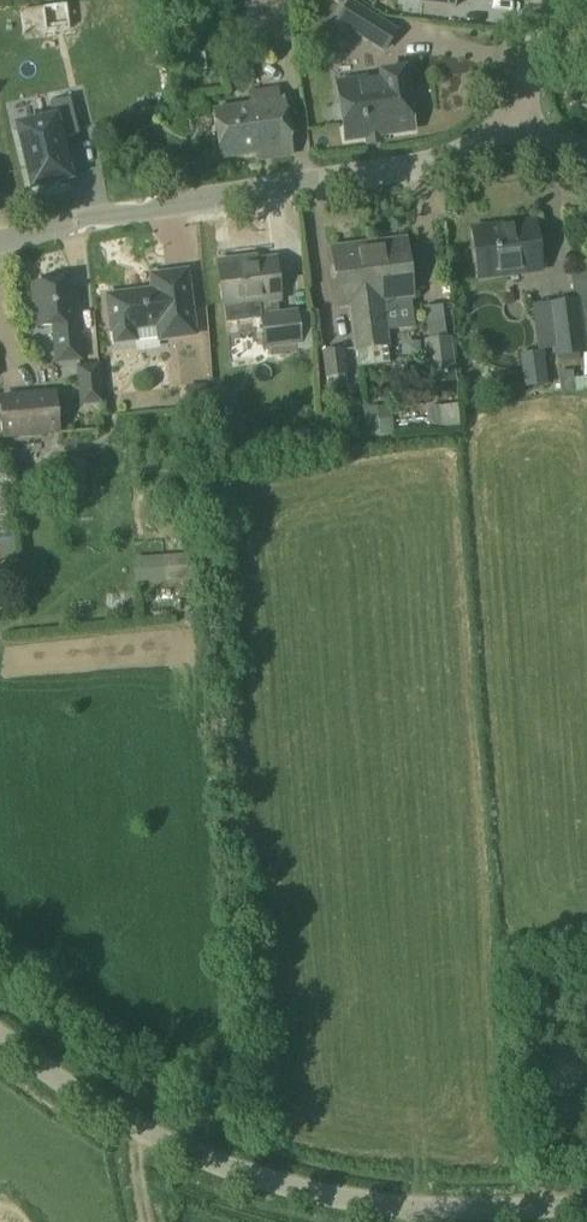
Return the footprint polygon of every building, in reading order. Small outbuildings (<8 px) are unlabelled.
[(420,5),(455,9),(456,0),(420,0),(420,5)] [(378,78),(369,79),(378,135),(414,130),(404,69),(378,73),(378,78)] [(378,135),(369,79),(337,84),(346,140),(378,135)] [(17,128),(32,188),(46,185),(47,190),(67,185),(66,180),(69,179),(60,140),(78,135),(70,99),(50,104),(53,119),(17,128)] [(212,110),(220,160),(293,149),(285,99),(212,110)] [(473,230),(479,278),(540,270),(534,223),(473,230)] [(373,293),(384,291),(385,301),(412,297),(405,241),(367,245),(373,293)] [(373,293),(367,245),(333,250),(340,306),(348,305),(354,351),(357,350),(359,367),(389,363),(387,348),(389,347),(383,301),(385,301),(384,291),(373,293)] [(278,313),(277,301),(279,301),(274,260),(243,264),(243,260),(219,263),(224,307),(226,323),(261,320),(264,350),(271,349),(271,356),(298,353),(298,350),(312,348),(309,312),(298,313),(297,311),(278,313)] [(152,290),(106,295),(111,333),(113,332),(114,344),(136,341),(135,329),(157,327),(159,341),(196,336),(187,271),(150,275),(152,290)] [(71,282),(32,285),(35,326),(52,325),(55,362),(80,359),(76,314),(74,314),(71,282)] [(555,358),(584,354),(585,376),(586,376),(586,309),(581,310),(579,299),(548,303),(555,358)] [(456,382),(451,337),(424,340),(429,386),(456,382)] [(347,376),(344,349),(322,352),(325,379),(327,378),(328,390),(347,388),(346,377),(347,376)] [(547,385),(543,351),(521,353),(524,388),(547,385)] [(103,404),(100,365),(77,366),(80,406),(103,404)] [(564,390),(585,387),(582,367),(561,370),(564,390)] [(0,397),(0,408),(3,439),(61,434),(57,392),(0,397)] [(458,404),(427,407),(430,430),(460,427),(458,404)] [(391,434),(391,405),(365,406),(366,434),(391,434)] [(136,581),(184,579),(183,553),(135,555),(136,581)]
